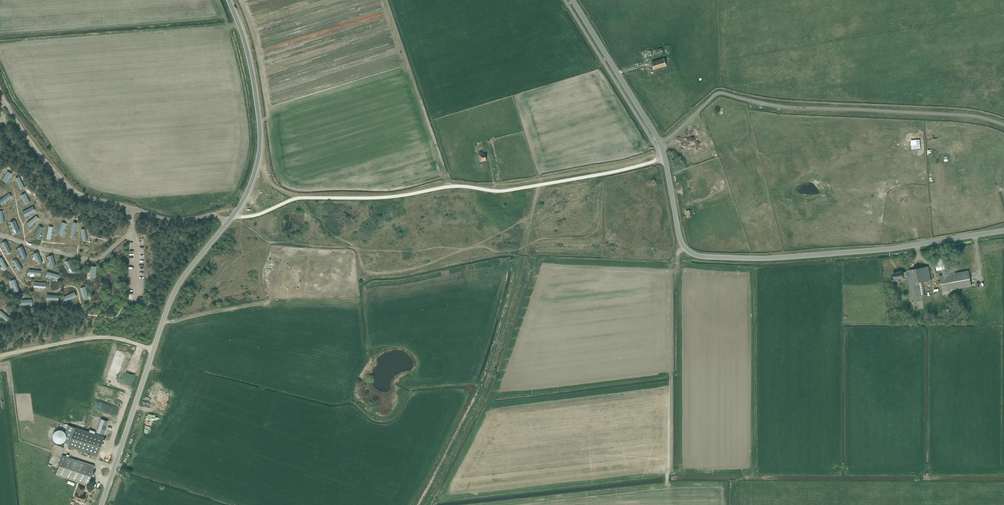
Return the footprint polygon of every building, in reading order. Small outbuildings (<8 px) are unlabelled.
[(664,58),(652,62),(654,69),(666,66),(664,58)] [(923,150),(923,140),(914,141),(914,150),(923,150)] [(12,174),(7,171),(2,180),(6,183),(12,174)] [(19,176),(15,178),(21,190),(25,188),(19,176)] [(0,200),(0,202),(2,204),(12,197),(9,193),(0,200)] [(26,193),(21,195),(26,205),(30,203),(26,193)] [(33,207),(22,212),(25,216),(35,211),(33,207)] [(39,219),(36,215),(26,223),(29,227),(39,219)] [(15,220),(10,222),(15,234),(20,232),(15,220)] [(66,223),(62,222),(58,234),(63,235),(66,223)] [(39,225),(33,236),(37,238),(43,228),(39,225)] [(6,241),(2,243),(7,254),(11,252),(6,241)] [(22,246),(18,248),(23,259),(27,257),(22,246)] [(37,252),(33,254),(39,265),(43,263),(37,252)] [(16,258),(12,261),(19,271),(23,269),(16,258)] [(945,259),(935,260),(937,271),(946,269),(945,259)] [(70,260),(66,262),(71,273),(75,271),(70,260)] [(929,267),(907,270),(907,272),(908,275),(909,280),(909,283),(911,297),(922,296),(925,295),(922,281),(931,280),(929,267)] [(969,270),(940,275),(943,292),(972,286),(969,270)] [(908,275),(907,272),(903,272),(902,271),(894,272),(894,276),(891,277),(892,282),(900,281),(900,278),(904,278),(903,276),(908,275)] [(15,280),(10,281),(14,293),(19,291),(15,280)] [(74,292),(63,297),(65,301),(76,296),(74,292)] [(0,311),(0,315),(7,321),(9,318),(1,310),(0,311)] [(67,434),(64,443),(69,445),(72,437),(75,428),(68,425),(67,427),(65,433),(67,434)] [(69,445),(68,447),(97,457),(104,437),(75,427),(75,428),(72,437),(69,445)] [(62,455),(56,475),(87,485),(94,466),(62,455)] [(76,492),(73,499),(83,502),(86,495),(81,493),(81,491),(83,492),(84,487),(78,485),(76,492)]
